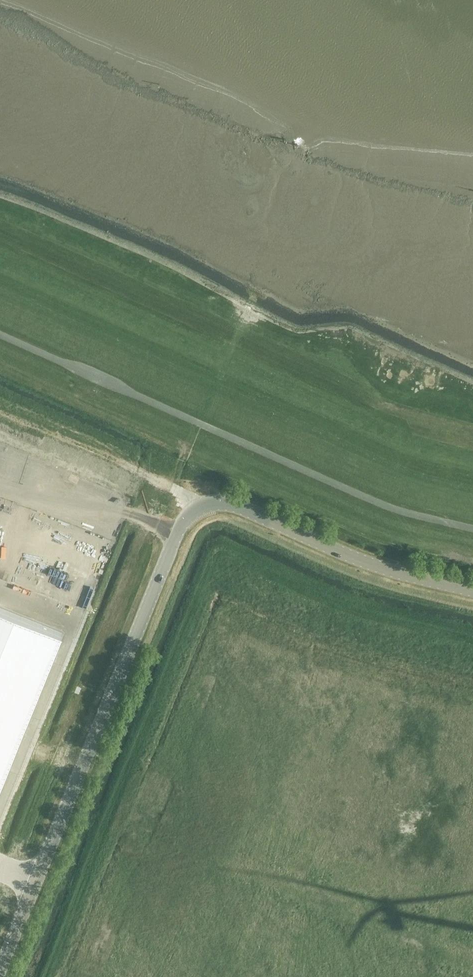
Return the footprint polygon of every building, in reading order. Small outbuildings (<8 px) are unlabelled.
[(62,633),(0,609),(0,792),(62,633)]
